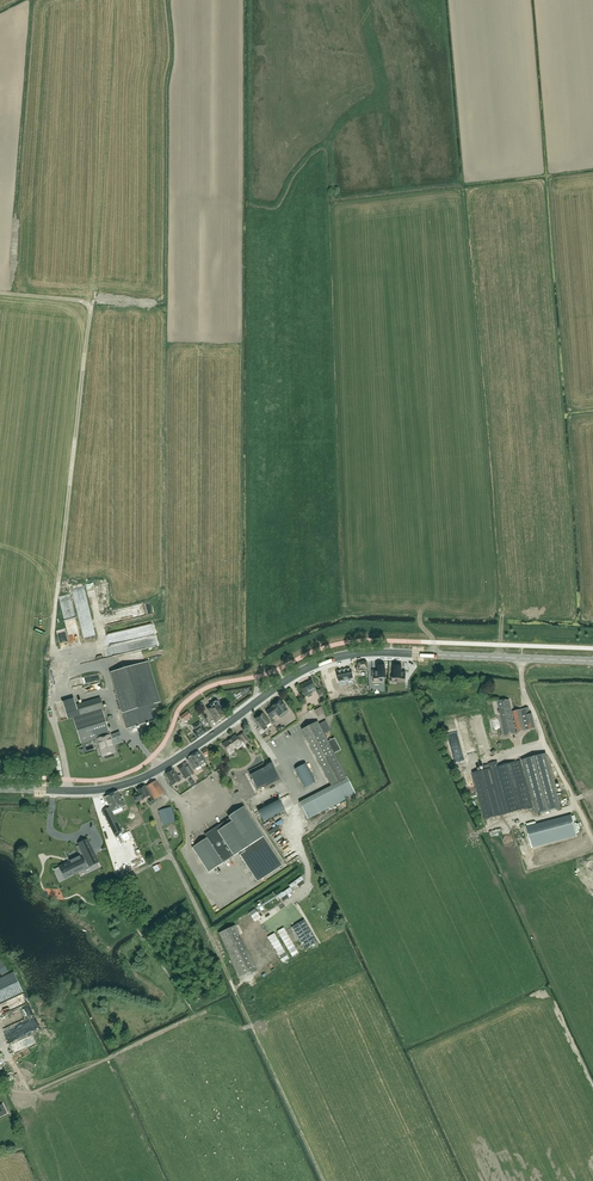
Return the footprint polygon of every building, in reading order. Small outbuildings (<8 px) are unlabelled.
[(59,624),(60,634),(91,629),(90,619),(59,624)] [(111,642),(156,633),(154,624),(109,633),(111,642)] [(132,649),(158,643),(156,635),(119,644),(120,650),(131,647),(132,649)] [(160,702),(148,661),(110,673),(116,693),(126,729),(155,720),(152,709),(158,707),(157,703),(160,702)] [(357,671),(367,670),(366,661),(357,662),(358,666),(356,666),(356,669),(357,671)] [(385,678),(384,665),(376,666),(376,670),(372,670),(373,678),(385,678)] [(405,671),(401,671),(401,666),(393,666),(392,679),(404,679),(405,671)] [(350,668),(336,672),(338,681),(352,678),(350,668)] [(103,681),(88,684),(89,690),(104,687),(103,681)] [(303,684),(299,686),(305,697),(312,693),(311,691),(315,688),(311,681),(304,684),(303,684)] [(536,726),(533,706),(513,709),(512,697),(500,699),(505,734),(517,733),(517,729),(536,726)] [(67,719),(79,716),(76,705),(74,698),(62,702),(67,719)] [(79,716),(103,709),(100,698),(76,705),(79,716)] [(272,707),(266,712),(271,719),(277,714),(278,716),(287,710),(280,701),(271,707),(272,707)] [(216,704),(208,710),(216,721),(224,715),(216,704)] [(320,707),(314,710),(314,711),(317,716),(324,713),(320,707)] [(109,735),(104,715),(102,710),(73,719),(80,744),(97,739),(109,735)] [(187,712),(180,717),(184,721),(191,716),(187,712)] [(201,714),(199,715),(205,724),(207,722),(201,714)] [(255,719),(264,731),(267,728),(266,726),(270,723),(262,714),(255,719)] [(464,729),(470,727),(467,716),(461,718),(464,729)] [(275,719),(270,721),(274,731),(280,729),(275,719)] [(326,721),(319,724),(324,734),(331,730),(326,721)] [(197,738),(206,732),(199,722),(193,727),(196,731),(193,733),(197,738)] [(346,777),(323,732),(317,722),(301,730),(330,785),(299,802),(307,818),(355,794),(346,777)] [(244,744),(248,741),(243,733),(239,735),(239,736),(236,737),(235,736),(222,745),(228,753),(241,744),(240,742),(242,740),(244,744)] [(115,752),(109,735),(97,739),(102,756),(115,752)] [(480,737),(482,750),(491,749),(489,736),(480,737)] [(334,739),(328,742),(334,753),(340,750),(334,739)] [(193,754),(200,766),(206,762),(198,751),(193,754)] [(536,814),(560,807),(546,753),(522,760),(536,814)] [(193,770),(200,766),(193,754),(188,757),(188,758),(186,759),(193,770)] [(497,761),(488,763),(488,764),(484,766),(485,770),(472,773),(485,819),(533,806),(520,760),(498,766),(497,761)] [(305,763),(294,769),(304,788),(315,782),(305,763)] [(270,764),(249,774),(257,788),(264,784),(265,786),(279,779),(273,767),(272,768),(270,764)] [(185,768),(190,776),(193,773),(189,766),(185,768)] [(184,767),(179,770),(185,779),(189,776),(184,768),(185,768),(184,767)] [(172,785),(180,780),(181,779),(180,775),(179,775),(177,776),(173,769),(165,774),(172,785)] [(157,797),(163,793),(156,780),(146,786),(154,799),(156,801),(159,800),(157,797)] [(142,799),(150,795),(145,786),(137,790),(139,793),(132,796),(135,802),(142,798),(142,799)] [(559,791),(562,803),(570,801),(567,789),(559,791)] [(102,811),(114,835),(122,831),(112,812),(125,805),(123,801),(122,801),(117,791),(105,797),(110,807),(102,811)] [(263,821),(285,810),(279,799),(257,811),(263,821)] [(207,839),(207,838),(192,847),(208,872),(243,849),(263,836),(244,806),(228,817),(230,819),(217,827),(216,830),(218,832),(207,839)] [(171,807),(159,810),(162,824),(175,821),(171,807)] [(37,832),(47,830),(44,815),(34,817),(37,832)] [(526,827),(532,848),(577,836),(571,815),(526,827)] [(257,882),(282,865),(263,836),(243,849),(244,850),(239,853),(257,882)] [(565,857),(592,845),(592,844),(592,842),(590,843),(588,838),(581,841),(580,839),(572,843),(574,846),(567,850),(565,846),(561,848),(565,857)] [(69,862),(62,865),(66,874),(67,874),(68,877),(72,875),(71,872),(72,872),(76,870),(78,869),(79,870),(86,867),(85,864),(88,863),(90,866),(97,863),(86,840),(79,843),(85,857),(82,858),(80,855),(73,859),(69,861),(69,862)] [(130,851),(138,846),(135,842),(127,846),(130,851)] [(140,868),(150,865),(144,849),(137,852),(136,849),(133,849),(140,868)] [(157,869),(164,866),(162,860),(155,864),(157,869)] [(277,893),(267,900),(260,905),(259,904),(254,907),(257,910),(261,907),(263,910),(270,905),(272,907),(279,903),(276,899),(280,897),(277,893)] [(303,920),(291,927),(303,949),(315,943),(303,920)] [(218,933),(239,977),(255,969),(235,925),(218,933)] [(283,928),(276,932),(292,959),(298,955),(283,928)] [(255,939),(260,936),(257,931),(252,934),(255,939)] [(274,934),(267,938),(282,964),(289,960),(274,934)] [(2,975),(0,977),(0,1000),(21,989),(13,972),(11,973),(10,973),(0,958),(0,972),(2,975)] [(4,1025),(5,1025),(15,1019),(20,1018),(26,1015),(25,1015),(29,1013),(26,1006),(24,1007),(14,1009),(24,1003),(24,1000),(22,997),(17,998),(13,1001),(10,1001),(5,1004),(0,1005),(0,1018),(4,1025)] [(17,1031),(37,1023),(34,1016),(9,1026),(14,1039),(20,1036),(17,1031)]
